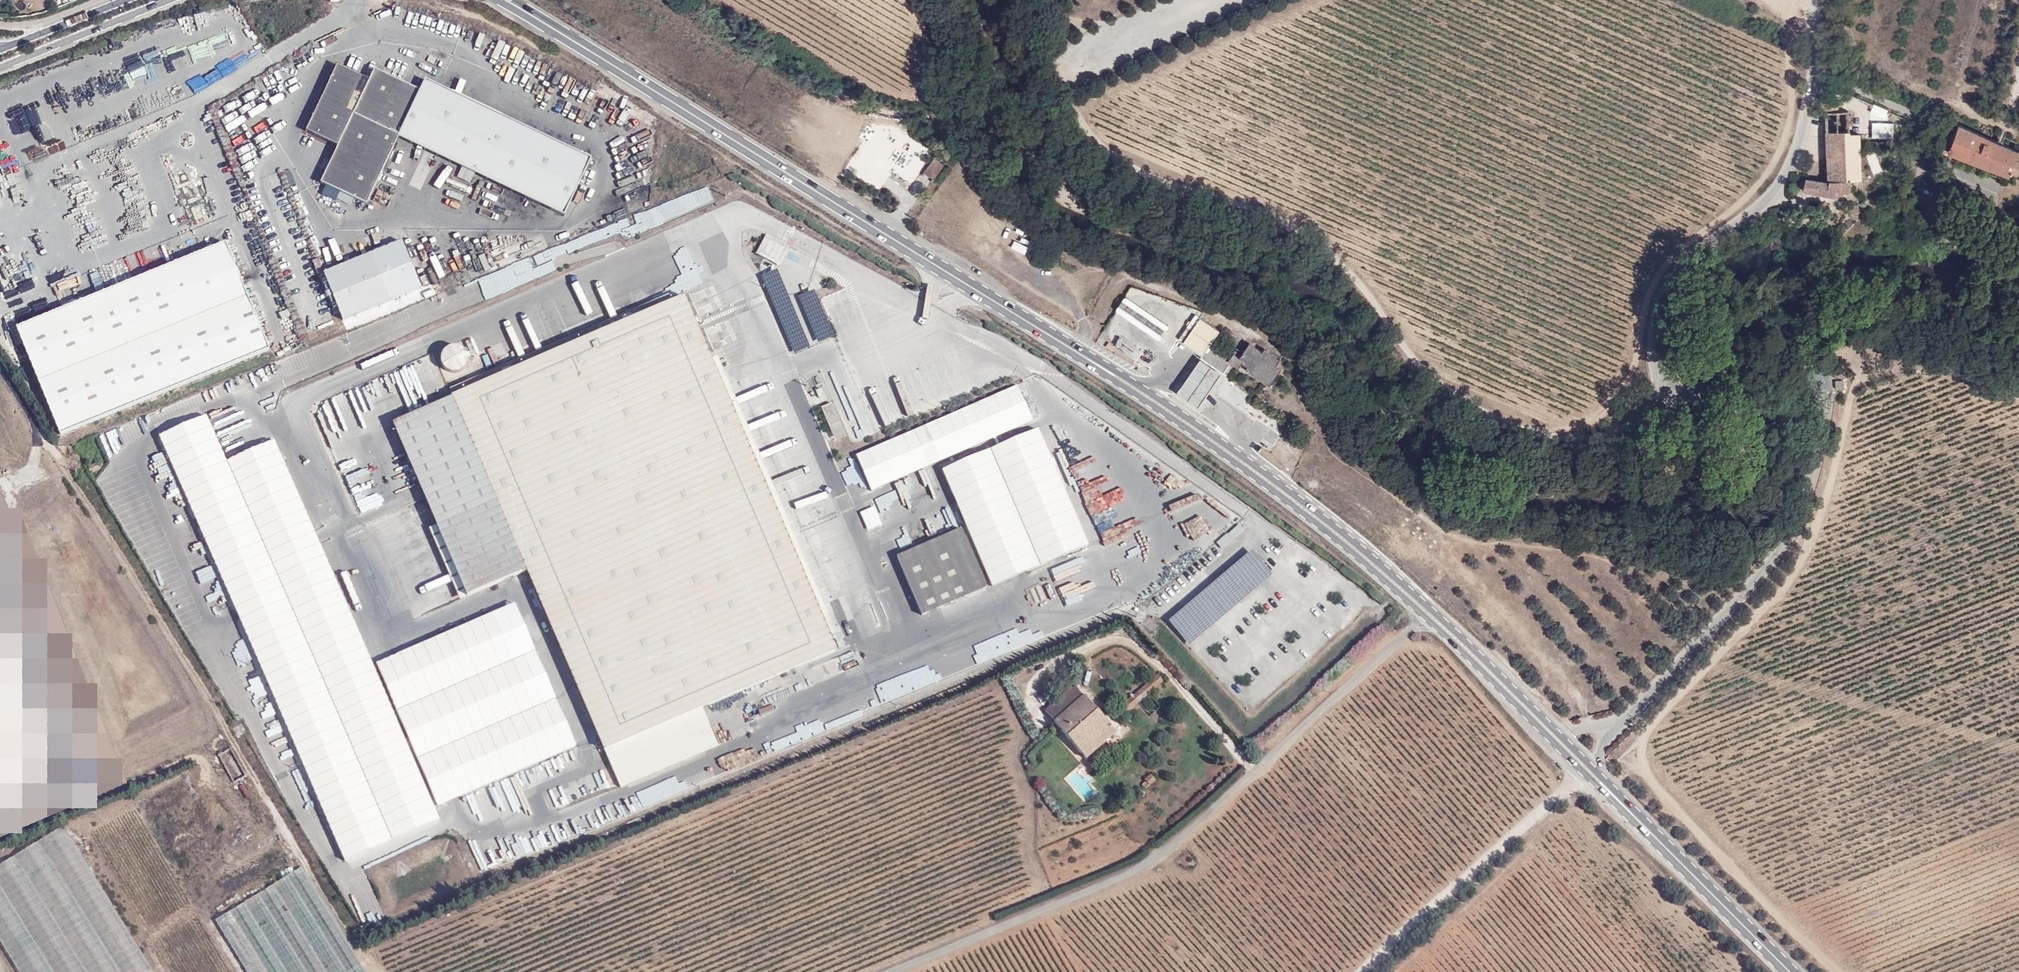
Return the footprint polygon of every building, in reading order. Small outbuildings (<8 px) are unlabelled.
[(328,183),(342,190),(339,196),(350,202),(353,196),(365,202),(395,135),(564,213),(587,160),(426,81),(421,92),(383,75),(371,80),(369,82),(359,78),(337,66),(308,129),(341,143),(323,181),(328,183)] [(383,75),(374,71),(371,80),(383,75)] [(1825,112),(1829,182),(1807,179),(1804,190),(1834,196),(1852,187),(1852,179),(1861,179),(1860,134),(1849,134),(1849,111),(1840,111),(1839,100),(1826,95),(1818,96),(1820,112),(1825,112)] [(9,120),(14,118),(10,106),(5,107),(9,120)] [(1997,141),(1959,124),(1949,150),(2009,172),(2010,170),(2018,173),(2018,150),(1997,141)] [(934,158),(925,171),(934,178),(944,165),(934,158)] [(328,183),(325,189),(339,196),(342,190),(328,183)] [(786,250),(780,262),(759,251),(758,254),(781,266),(791,248),(767,236),(766,239),(786,250)] [(759,251),(780,262),(786,250),(766,239),(759,251)] [(267,349),(224,243),(17,327),(60,433),(267,349)] [(698,285),(688,261),(681,264),(676,251),(648,263),(653,275),(645,278),(655,303),(698,285)] [(338,312),(341,320),(390,301),(371,254),(322,274),(338,312)] [(0,291),(0,293),(4,304),(24,298),(19,285),(0,291)] [(718,747),(702,709),(752,687),(784,673),(836,651),(684,296),(452,396),(452,397),(496,500),(437,526),(467,597),(526,571),(620,789),(718,747)] [(1159,339),(1168,324),(1125,296),(1116,311),(1159,339)] [(1203,355),(1202,357),(1223,372),(1231,362),(1234,357),(1232,355),(1219,346),(1215,350),(1209,346),(1219,331),(1200,317),(1184,342),(1203,355)] [(1240,358),(1234,353),(1232,355),(1234,357),(1231,362),(1239,368),(1243,363),(1247,367),(1246,370),(1270,386),(1281,368),(1277,365),(1280,360),(1265,349),(1263,352),(1250,343),(1240,358)] [(468,364),(468,362),(468,360),(468,357),(468,355),(467,353),(465,351),(464,349),(462,348),(460,347),(457,346),(455,346),(453,347),(450,347),(448,348),(446,349),(445,351),(443,353),(442,355),(442,357),(442,360),(442,362),(442,364),(443,366),(445,368),(446,370),(448,371),(451,372),(453,373),(455,373),(457,373),(460,372),(462,371),(464,370),(465,368),(467,366),(468,364)] [(486,353),(492,367),(497,364),(492,351),(486,353)] [(1177,392),(1198,406),(1223,372),(1202,357),(1177,392)] [(435,363),(339,404),(354,439),(393,423),(450,398),(435,363)] [(1032,422),(1017,386),(857,456),(872,491),(1032,422)] [(450,398),(393,423),(437,526),(496,500),(452,397),(450,398)] [(828,426),(838,422),(831,404),(820,408),(828,426)] [(434,809),(575,748),(514,605),(371,667),(275,443),(226,464),(206,416),(161,435),(166,448),(117,469),(186,630),(236,608),(345,862),(439,822),(434,809)] [(1038,429),(941,470),(990,588),(1087,547),(1038,429)] [(356,454),(339,460),(343,471),(360,465),(356,454)] [(937,476),(925,480),(933,500),(944,496),(937,476)] [(346,485),(351,497),(371,490),(366,477),(346,485)] [(918,483),(910,487),(917,503),(924,499),(918,483)] [(358,514),(378,506),(371,490),(352,498),(358,514)] [(896,517),(908,512),(899,491),(887,496),(896,517)] [(859,514),(867,533),(882,527),(874,508),(859,514)] [(1185,527),(1189,539),(1201,535),(1197,523),(1185,527)] [(922,615),(986,588),(961,529),(897,557),(922,615)] [(240,649),(241,660),(249,659),(247,648),(240,649)] [(758,702),(789,688),(784,673),(752,687),(758,702)] [(1045,712),(1085,759),(1116,732),(1083,695),(1082,696),(1073,686),(1045,712)] [(1118,709),(1124,716),(1139,703),(1133,696),(1118,709)] [(208,759),(214,769),(222,764),(216,754),(208,759)] [(1144,780),(1149,786),(1155,781),(1150,775),(1144,780)] [(64,830),(0,867),(0,940),(11,958),(19,971),(151,971),(64,830)] [(301,868),(216,921),(247,971),(366,971),(346,940),(301,868)]
